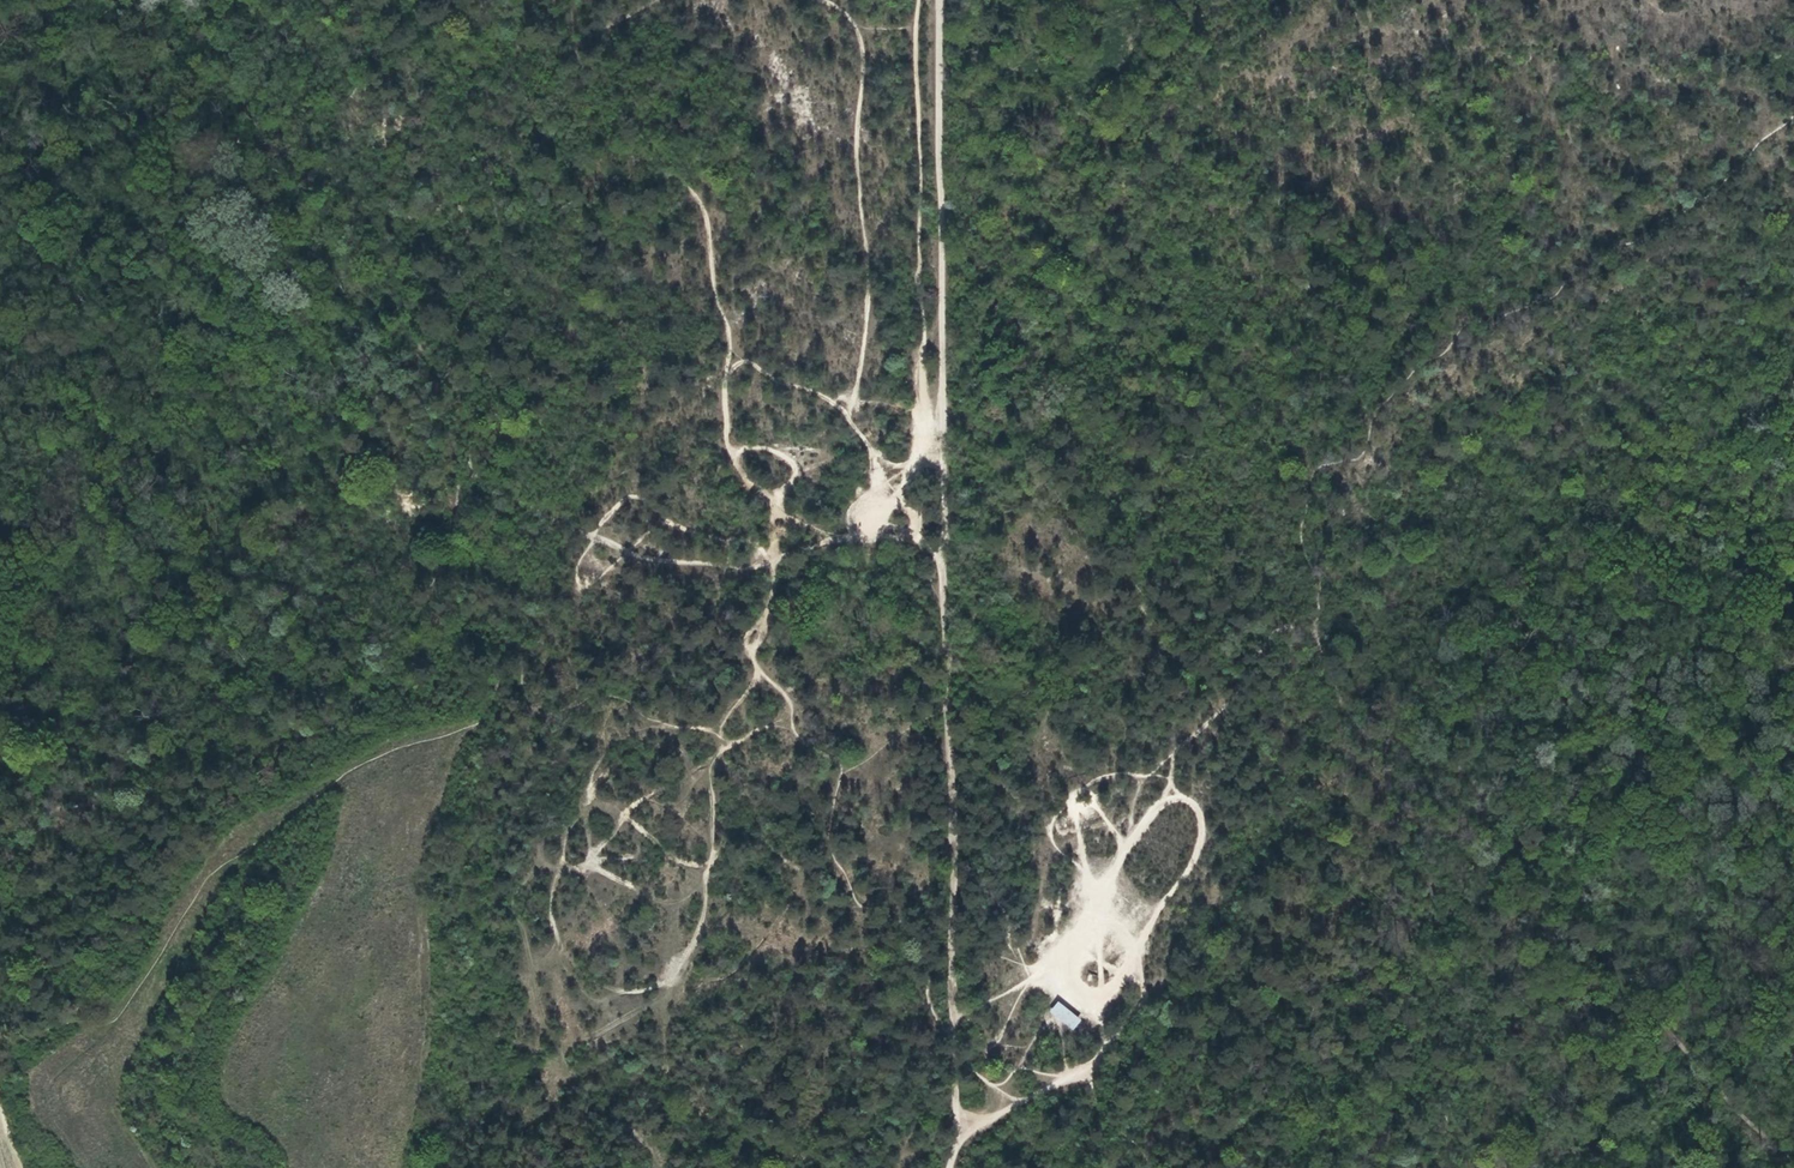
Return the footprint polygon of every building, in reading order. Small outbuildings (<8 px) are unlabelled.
[(1082,1019),(1059,1002),(1050,1013),(1074,1030),(1082,1019)]
